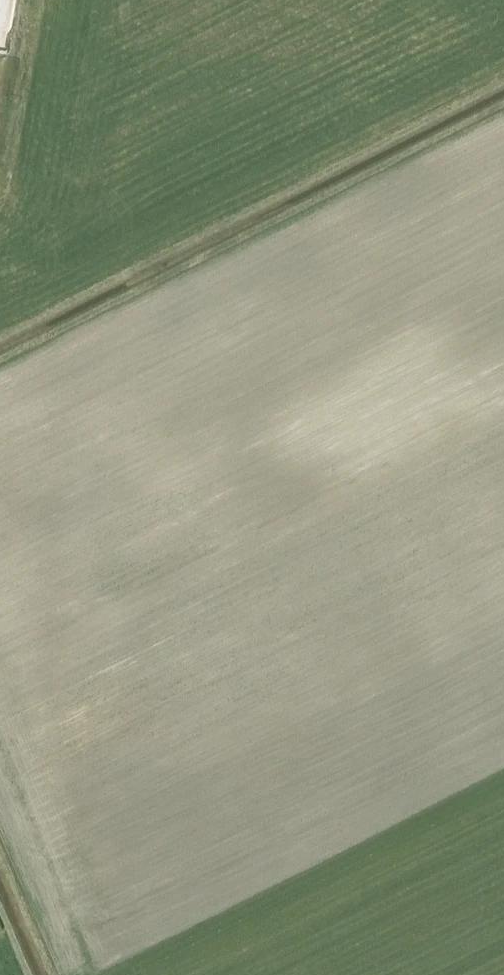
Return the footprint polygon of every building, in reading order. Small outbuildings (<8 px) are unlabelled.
[(13,15),(15,0),(0,0),(0,13),(13,15)]
